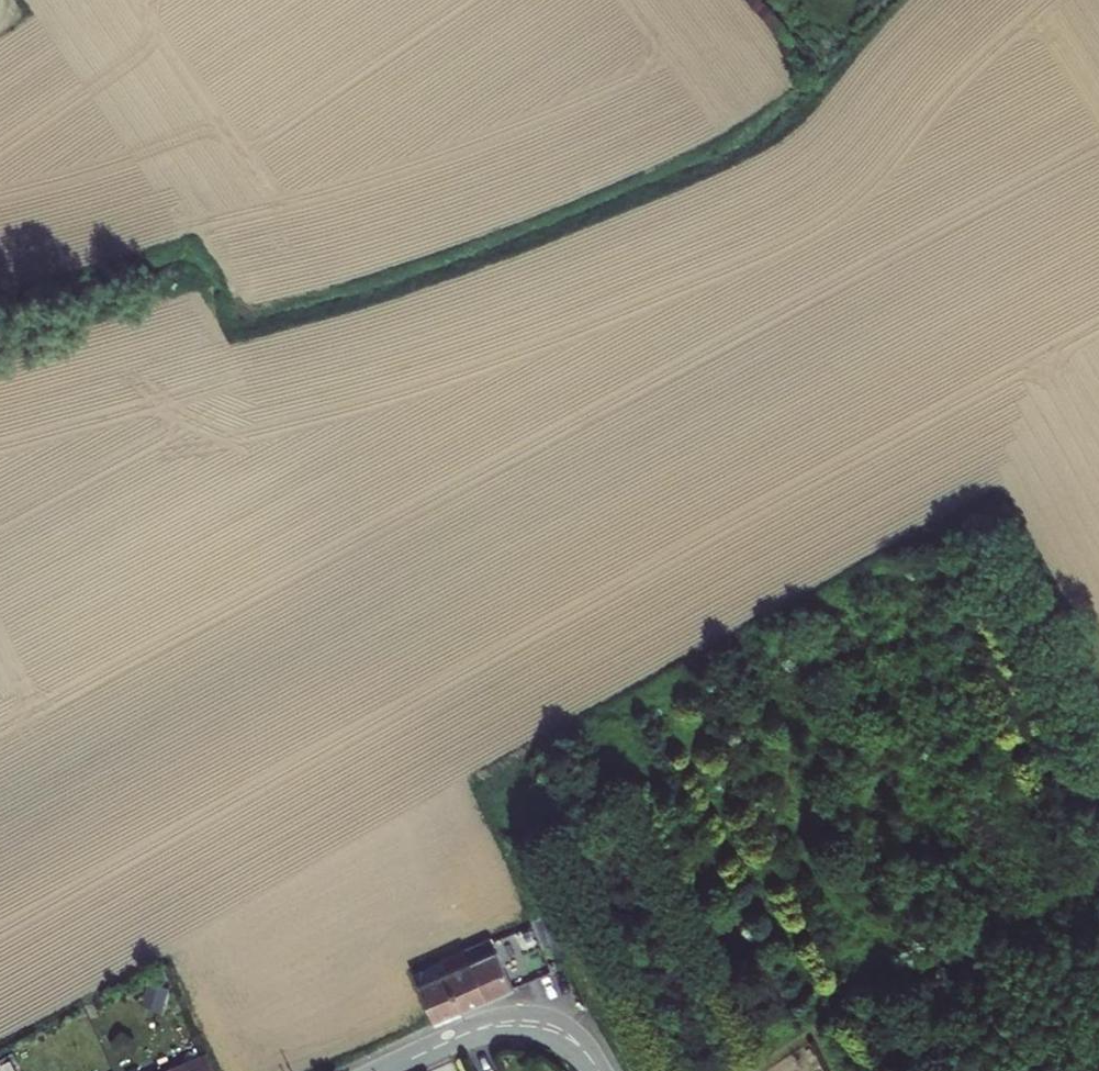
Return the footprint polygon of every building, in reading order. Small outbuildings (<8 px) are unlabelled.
[(515,988),(495,940),(440,963),(462,1010),(515,988)] [(462,1010),(440,963),(413,976),(436,1021),(462,1010)] [(206,1049),(157,1070),(215,1070),(206,1049)]
